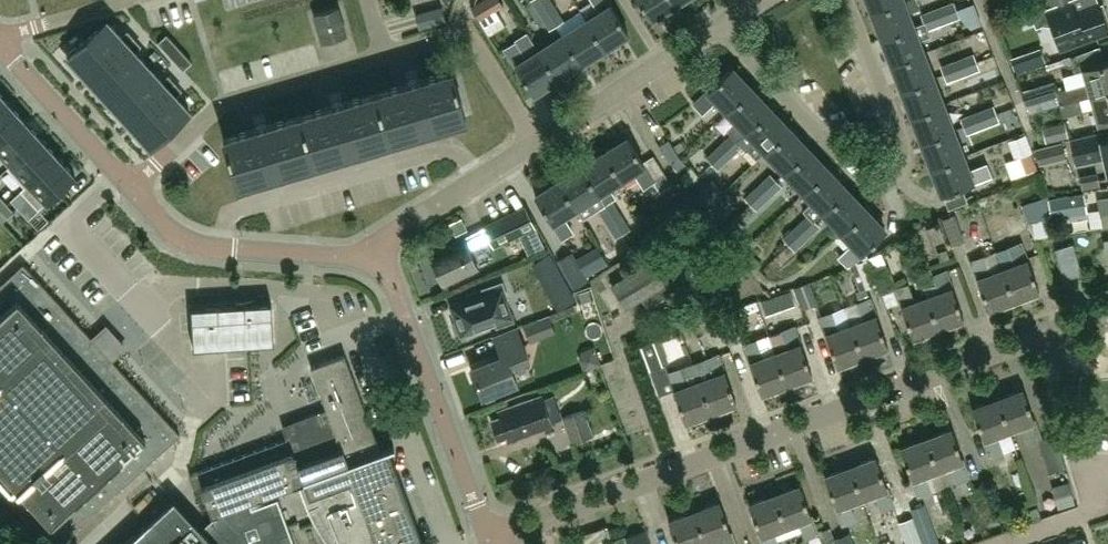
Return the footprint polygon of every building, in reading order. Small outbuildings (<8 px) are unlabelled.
[(471,7),(479,20),(504,5),(501,0),(484,0),(471,7)] [(556,25),(540,0),(531,0),(528,2),(525,3),(535,20),(541,16),(549,29),(556,25)] [(564,20),(551,0),(540,0),(556,25),(564,20)] [(604,48),(628,33),(607,0),(593,0),(600,11),(586,20),(604,48)] [(674,4),(672,0),(638,0),(650,19),(674,4)] [(872,11),(902,0),(867,0),(872,11)] [(912,25),(903,0),(902,0),(872,11),(882,37),(912,26),(912,25)] [(1097,2),(1074,10),(1071,0),(1067,0),(1031,14),(1036,27),(1050,22),(1060,49),(1107,31),(1107,28),(1107,27),(1107,19),(1105,10),(1101,12),(1097,2)] [(922,13),(924,20),(925,21),(957,8),(954,1),(922,13)] [(323,42),(346,35),(337,7),(314,14),(323,42)] [(912,25),(912,26),(882,37),(892,64),(923,52),(918,41),(931,36),(928,28),(960,16),(957,8),(925,21),(924,20),(912,25)] [(580,63),(604,48),(586,20),(563,35),(580,63)] [(107,21),(68,56),(89,79),(132,40),(125,33),(121,37),(107,21)] [(167,34),(158,42),(183,70),(192,62),(167,34)] [(557,78),(580,63),(563,35),(539,50),(557,78)] [(132,40),(89,79),(109,101),(148,66),(134,51),(138,47),(132,40)] [(533,93),(557,78),(539,50),(526,58),(516,43),(505,49),(533,93)] [(902,90),(933,78),(923,52),(892,64),(902,90)] [(973,55),(957,60),(963,74),(978,69),(973,55)] [(942,66),(948,80),(963,74),(957,60),(942,66)] [(1083,69),(1087,84),(1057,92),(1060,104),(1090,95),(1107,90),(1107,62),(1083,69)] [(148,66),(109,101),(131,125),(172,85),(166,78),(162,81),(148,66)] [(727,111),(750,88),(731,68),(694,103),(702,112),(716,99),(727,111)] [(431,119),(433,118),(462,110),(464,116),(465,116),(452,70),(376,93),(389,139),(389,138),(387,132),(419,122),(420,129),(433,126),(431,119)] [(943,106),(933,78),(902,90),(912,117),(943,106)] [(172,85),(131,125),(150,146),(190,111),(175,95),(179,92),(172,85)] [(1029,113),(1060,104),(1057,92),(1055,85),(1024,93),(1029,113)] [(750,88),(727,111),(736,120),(727,128),(731,133),(706,157),(712,163),(769,109),(750,88)] [(1090,95),(1060,104),(1064,115),(1094,107),(1098,122),(1107,119),(1107,90),(1090,95)] [(345,152),(357,148),(355,141),(386,132),(388,139),(389,139),(376,93),(299,115),(313,161),(311,154),(343,145),(345,152)] [(0,106),(0,140),(23,119),(6,100),(0,106)] [(922,143),(953,132),(943,106),(912,117),(922,143)] [(993,107),(977,113),(983,127),(998,121),(993,107)] [(765,151),(789,129),(769,109),(712,163),(718,170),(743,146),(747,151),(757,142),(765,151)] [(967,133),(983,127),(977,113),(962,118),(967,133)] [(236,183),(237,183),(235,176),(267,167),(269,174),(281,170),(279,163),(310,154),(312,161),(313,161),(299,115),(243,132),(223,138),(236,183)] [(23,119),(0,140),(0,152),(11,163),(7,167),(7,168),(40,137),(23,119)] [(1046,145),(1069,139),(1065,122),(1042,127),(1046,145)] [(784,171),(808,149),(789,129),(765,151),(784,171)] [(963,156),(953,132),(922,143),(932,168),(963,156)] [(1008,140),(1015,159),(1016,158),(1023,174),(1036,169),(1030,153),(1032,152),(1025,134),(1008,140)] [(40,137),(7,168),(24,186),(20,189),(20,190),(58,156),(40,137)] [(604,153),(621,179),(634,171),(644,187),(653,182),(654,180),(628,138),(604,153)] [(679,155),(669,139),(660,145),(670,161),(679,155)] [(1102,142),(1102,143),(1074,149),(1077,163),(1105,157),(1107,171),(1107,140),(1102,142)] [(1062,143),(1035,150),(1039,166),(1066,158),(1062,143)] [(804,192),(827,169),(808,149),(784,171),(804,192)] [(621,179),(604,153),(581,167),(622,232),(629,228),(612,200),(616,198),(609,187),(621,179)] [(58,156),(20,190),(28,198),(38,209),(56,193),(75,176),(58,156)] [(963,156),(932,168),(942,195),(990,176),(985,164),(968,171),(963,156)] [(622,232),(581,167),(559,181),(575,208),(588,200),(595,211),(597,209),(615,237),(622,232)] [(807,215),(783,238),(788,244),(814,220),(823,212),(846,190),(827,169),(804,192),(812,201),(802,211),(807,215)] [(769,198),(782,186),(770,173),(757,185),(769,198)] [(665,174),(654,180),(653,182),(660,193),(672,185),(665,174)] [(575,208),(559,181),(535,196),(562,239),(572,232),(562,216),(575,208)] [(704,204),(721,190),(713,181),(696,195),(704,204)] [(769,198),(757,185),(744,197),(756,210),(769,198)] [(846,190),(823,212),(842,232),(866,210),(846,190)] [(1051,218),(1087,212),(1084,194),(1048,199),(1051,218)] [(1100,213),(1102,226),(1107,226),(1107,198),(1098,199),(1100,213)] [(7,203),(0,209),(0,210),(7,218),(15,212),(7,203)] [(866,210),(842,232),(853,244),(839,257),(847,266),(865,254),(863,252),(885,230),(866,210)] [(517,233),(529,228),(521,211),(510,217),(509,216),(485,227),(493,245),(518,234),(517,233)] [(820,227),(814,220),(788,244),(795,251),(820,227)] [(469,248),(480,243),(475,233),(429,255),(444,285),(479,269),(469,248)] [(685,283),(679,274),(698,262),(684,239),(611,285),(626,308),(642,298),(648,307),(685,283)] [(1003,270),(1014,300),(1038,291),(1039,293),(1040,293),(1022,243),(1009,247),(1015,265),(1003,270)] [(1064,279),(1081,273),(1072,244),(1055,249),(1064,279)] [(881,280),(896,274),(884,247),(869,253),(881,280)] [(588,279),(572,252),(557,261),(573,288),(588,279)] [(989,309),(1014,300),(1003,270),(989,275),(982,257),(971,261),(989,311),(990,311),(989,309)] [(850,265),(859,291),(877,284),(868,258),(850,265)] [(5,519),(16,509),(48,543),(59,543),(125,484),(145,466),(180,434),(111,359),(116,355),(124,347),(105,327),(97,334),(92,339),(23,264),(0,285),(0,513),(5,519)] [(939,293),(927,297),(938,327),(962,319),(963,321),(964,320),(946,270),(932,275),(939,293)] [(716,280),(701,288),(708,300),(723,291),(716,280)] [(501,282),(469,293),(471,299),(451,306),(458,323),(454,324),(456,332),(460,330),(462,335),(494,323),(496,327),(515,321),(501,282)] [(803,310),(818,304),(809,283),(795,288),(803,310)] [(914,336),(938,327),(927,297),(913,302),(907,284),(895,289),(913,339),(914,338),(914,336)] [(850,325),(851,325),(862,355),(886,347),(887,349),(888,348),(870,298),(844,308),(850,325)] [(190,307),(193,348),(274,343),(272,302),(190,307)] [(735,310),(720,315),(729,343),(744,338),(735,310)] [(838,364),(862,355),(851,325),(850,325),(837,330),(831,312),(819,317),(837,367),(839,367),(838,364)] [(530,343),(555,333),(548,315),(523,325),(530,343)] [(494,336),(502,356),(471,368),(482,396),(517,383),(510,366),(528,359),(516,327),(494,336)] [(782,331),(769,336),(786,384),(810,375),(811,377),(812,377),(794,327),(782,331)] [(786,384),(775,353),(768,336),(743,345),(761,395),(763,395),(762,393),(786,384)] [(650,370),(663,365),(653,340),(640,345),(650,370)] [(693,364),(710,411),(734,402),(735,405),(736,404),(718,354),(706,359),(693,364)] [(380,450),(345,355),(311,367),(326,409),(305,417),(306,422),(295,426),(285,430),(283,425),(282,426),(287,439),(272,444),(202,470),(190,475),(195,488),(201,486),(212,514),(214,513),(216,517),(215,517),(202,529),(174,499),(125,543),(294,543),(277,499),(252,508),(249,500),(297,482),(306,506),(307,508),(315,524),(325,540),(328,543),(423,543),(388,449),(394,447),(394,445),(380,450)] [(686,420),(710,411),(693,364),(680,369),(679,368),(667,373),(685,423),(687,423),(686,420)] [(998,399),(1009,429),(1022,424),(1028,442),(1040,438),(1023,389),(1021,390),(1022,390),(998,399)] [(508,441),(553,425),(542,395),(497,411),(499,416),(491,419),(498,439),(506,436),(508,441)] [(995,434),(1009,429),(998,399),(973,408),(973,407),(972,408),(990,456),(1002,452),(995,434)] [(571,443),(593,435),(585,409),(562,417),(571,443)] [(926,439),(937,469),(950,465),(957,482),(969,478),(951,429),(950,430),(926,439)] [(924,474),(937,469),(926,439),(902,448),(900,448),(918,496),(931,492),(924,474)] [(850,467),(861,497),(874,493),(881,510),(893,506),(875,457),(874,458),(850,467)] [(848,502),(861,497),(850,467),(826,476),(824,476),(842,524),(855,520),(848,502)] [(775,495),(786,526),(799,521),(805,538),(818,534),(800,486),(798,486),(799,487),(775,495)] [(786,526),(775,495),(750,504),(749,504),(764,543),(778,543),(773,531),(786,526)] [(719,502),(718,502),(718,503),(694,512),(705,542),(719,537),(721,543),(735,543),(719,502)] [(705,542),(694,512),(670,520),(669,520),(677,543),(700,543),(705,542)] [(912,517),(898,522),(906,543),(923,543),(916,528),(912,517)] [(923,543),(939,543),(931,522),(916,528),(923,543)] [(582,534),(585,543),(587,543),(610,536),(607,526),(582,534)] [(849,532),(833,538),(836,543),(854,543),(849,532)]
